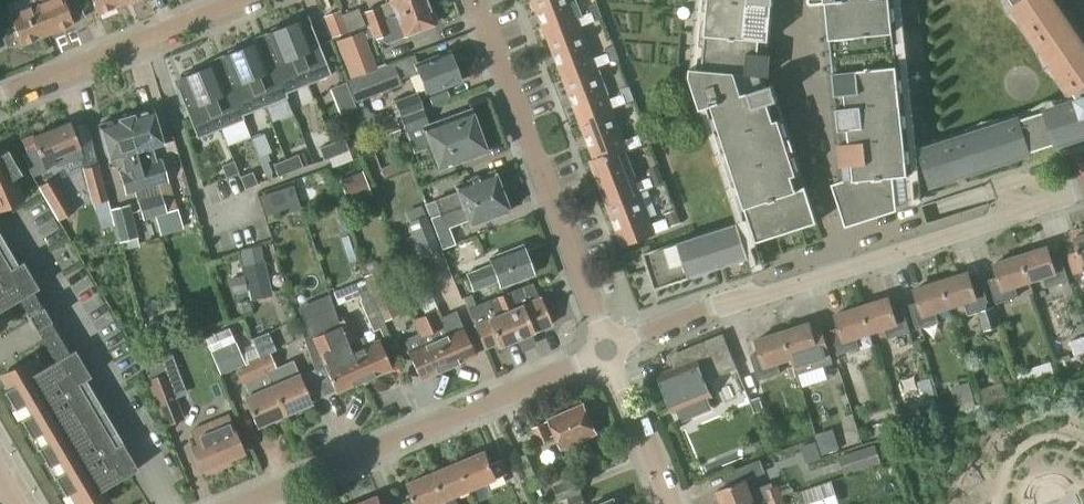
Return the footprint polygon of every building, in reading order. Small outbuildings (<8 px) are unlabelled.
[(35,5),(47,34),(73,24),(63,0),(33,0),(35,5)] [(123,3),(122,0),(92,0),(97,14),(123,3)] [(425,2),(424,0),(388,0),(389,3),(363,12),(368,25),(425,2)] [(579,27),(594,21),(591,13),(575,19),(568,0),(534,0),(549,39),(579,27)] [(816,220),(804,182),(799,183),(794,170),(800,168),(768,72),(768,44),(772,0),(698,0),(692,79),(738,223),(744,244),(757,240),(816,220)] [(845,224),(915,201),(914,188),(912,154),(897,0),(825,0),(844,177),(830,181),(845,224)] [(1078,100),(928,149),(920,151),(931,184),(1046,147),(1083,135),(1083,47),(1081,42),(1080,43),(1063,17),(1052,0),(1009,0),(1078,100)] [(385,43),(402,36),(433,25),(432,23),(435,20),(432,13),(428,12),(425,2),(368,25),(373,38),(376,37),(385,43)] [(21,45),(47,34),(35,5),(9,16),(21,45)] [(332,39),(349,32),(340,10),(323,17),(332,39)] [(329,76),(306,19),(300,22),(299,20),(295,22),(294,19),(281,25),(306,85),(329,76)] [(306,85),(281,25),(269,30),(270,32),(266,34),(266,35),(260,37),(285,98),(286,98),(284,94),(306,85)] [(564,80),(594,68),(619,58),(614,44),(604,48),(606,54),(591,60),(579,27),(549,39),(564,80)] [(333,43),(348,81),(375,70),(361,32),(333,43)] [(285,98),(260,37),(253,40),(254,43),(252,44),(251,42),(238,47),(262,107),(285,98)] [(262,107),(238,47),(225,52),(226,54),(222,56),(223,57),(217,60),(241,120),(242,120),(241,116),(262,107)] [(346,82),(354,103),(401,85),(400,80),(418,73),(426,93),(458,81),(447,54),(417,66),(413,55),(392,63),(392,64),(375,70),(348,81),(346,82)] [(241,120),(217,60),(209,63),(210,65),(208,66),(207,64),(194,69),(219,130),(241,120)] [(580,120),(610,109),(634,100),(629,87),(620,90),(622,95),(607,101),(594,68),(564,80),(580,120)] [(219,130),(194,69),(182,74),(183,76),(179,78),(179,79),(173,82),(195,139),(219,130)] [(399,117),(422,109),(416,93),(394,101),(399,117)] [(445,138),(476,127),(469,109),(428,124),(422,109),(399,117),(410,146),(443,134),(445,138)] [(621,150),(621,151),(641,144),(638,136),(622,142),(610,109),(580,120),(595,160),(621,150)] [(145,188),(154,218),(167,214),(158,186),(168,183),(161,159),(156,160),(152,148),(161,145),(151,110),(124,118),(145,188)] [(154,218),(145,188),(124,118),(98,126),(108,160),(126,155),(129,168),(118,172),(125,195),(134,193),(143,221),(154,218)] [(80,147),(69,122),(32,138),(31,135),(21,139),(27,155),(36,151),(43,167),(56,162),(54,158),(80,147)] [(443,134),(410,146),(413,154),(430,147),(439,170),(485,152),(476,127),(445,138),(443,134)] [(343,139),(330,144),(335,156),(348,151),(343,139)] [(323,161),(335,156),(330,144),(318,149),(323,161)] [(23,200),(13,179),(21,175),(7,151),(2,153),(1,150),(0,150),(0,210),(23,200)] [(634,185),(621,151),(621,150),(595,160),(591,162),(607,204),(637,193),(653,187),(649,179),(634,185)] [(379,201),(371,163),(361,165),(358,153),(342,156),(353,206),(379,201)] [(284,160),(289,172),(302,167),(297,155),(284,160)] [(289,172),(284,160),(272,165),(277,178),(289,172)] [(237,174),(233,161),(220,166),(225,179),(237,174)] [(92,205),(107,201),(98,165),(82,169),(92,205)] [(658,165),(648,169),(653,184),(664,180),(658,165)] [(430,219),(500,191),(493,171),(454,186),(456,192),(434,200),(423,204),(430,219)] [(244,190),(256,185),(251,172),(239,177),(244,190)] [(319,172),(313,174),(316,183),(322,181),(319,172)] [(500,191),(430,219),(442,249),(453,244),(446,229),(468,222),(470,227),(508,212),(500,191)] [(650,226),(637,193),(607,204),(623,246),(668,228),(665,220),(650,226)] [(59,220),(75,211),(65,194),(49,203),(59,220)] [(665,213),(670,227),(681,223),(676,209),(665,213)] [(276,215),(279,231),(303,226),(299,210),(276,215)] [(438,248),(424,215),(409,222),(408,222),(422,255),(438,248)] [(654,290),(749,259),(744,244),(738,223),(642,254),(654,290)] [(1071,239),(1075,252),(1066,254),(1072,275),(1083,271),(1083,235),(1071,239)] [(500,287),(532,274),(520,245),(488,258),(491,264),(465,274),(472,292),(473,292),(475,298),(486,294),(484,288),(498,282),(500,287)] [(1047,247),(1020,256),(1028,282),(1042,277),(1045,287),(1067,280),(1060,256),(1050,259),(1047,247)] [(1028,282),(1020,256),(993,264),(996,276),(987,279),(995,303),(1017,296),(1014,286),(1028,282)] [(264,261),(242,265),(248,288),(269,284),(264,261)] [(121,447),(98,461),(91,450),(110,439),(82,392),(64,403),(57,392),(76,381),(92,372),(78,348),(69,353),(50,321),(42,307),(33,292),(38,289),(24,265),(11,272),(0,279),(0,311),(18,300),(27,315),(36,330),(54,361),(34,374),(26,361),(1,376),(7,389),(4,391),(14,410),(25,404),(31,414),(20,420),(31,439),(42,432),(48,442),(37,449),(48,468),(59,461),(65,471),(54,477),(65,496),(69,494),(75,503),(105,503),(109,502),(102,490),(137,469),(121,442),(119,444),(121,447)] [(383,322),(399,316),(379,270),(364,277),(383,322)] [(968,272),(941,281),(950,307),(963,303),(967,313),(989,306),(981,281),(972,284),(968,272)] [(383,340),(390,337),(362,275),(351,280),(353,284),(358,296),(360,299),(358,300),(373,332),(379,330),(383,340)] [(228,279),(231,295),(247,292),(243,276),(228,279)] [(950,307),(941,281),(914,290),(918,302),(909,305),(917,329),(939,322),(935,312),(950,307)] [(536,299),(529,284),(466,309),(473,325),(483,349),(497,343),(498,347),(551,325),(539,297),(536,299)] [(335,393),(363,381),(339,329),(337,322),(328,294),(297,308),(308,335),(303,337),(314,370),(324,366),(335,393)] [(890,298),(862,307),(871,333),(884,328),(887,338),(909,331),(901,307),(893,309),(890,298)] [(984,331),(1000,325),(994,306),(978,312),(984,331)] [(871,333),(862,307),(835,316),(838,327),(829,330),(837,355),(859,347),(856,338),(871,333)] [(424,315),(446,368),(474,356),(462,329),(461,329),(457,319),(442,326),(435,310),(424,315)] [(446,368),(424,315),(412,321),(419,337),(416,338),(420,347),(408,353),(419,380),(446,368)] [(339,329),(363,381),(390,369),(378,342),(366,347),(361,337),(358,338),(349,317),(337,322),(339,329)] [(810,323),(782,332),(791,359),(804,354),(810,371),(833,363),(823,332),(814,335),(813,334),(810,323)] [(220,375),(245,365),(229,328),(204,338),(220,375)] [(251,339),(260,359),(283,414),(312,402),(301,375),(299,375),(294,362),(278,369),(271,353),(276,350),(268,331),(251,339)] [(777,363),(791,359),(782,332),(755,341),(760,353),(750,356),(758,381),(768,378),(780,374),(777,363)] [(717,362),(732,357),(723,334),(677,351),(683,367),(671,372),(660,376),(674,411),(677,410),(680,420),(711,408),(708,398),(711,397),(706,386),(697,361),(714,355),(717,362)] [(143,340),(133,347),(138,355),(148,349),(143,340)] [(257,426),(283,414),(260,359),(248,364),(250,368),(236,373),(242,388),(245,387),(248,397),(245,398),(257,426)] [(1061,364),(1024,371),(1029,393),(1065,385),(1061,364)] [(164,427),(169,425),(184,419),(167,372),(146,380),(164,427)] [(961,419),(982,412),(979,404),(975,406),(973,400),(975,399),(968,378),(950,383),(955,399),(961,419)] [(763,410),(759,397),(750,400),(754,413),(763,410)] [(921,404),(924,416),(936,413),(933,401),(921,404)] [(562,447),(595,432),(582,404),(550,419),(550,420),(532,428),(540,445),(557,437),(562,447)] [(244,453),(234,431),(228,416),(188,433),(194,447),(191,449),(200,471),(202,470),(205,477),(218,472),(215,465),(229,459),(244,453)] [(319,467),(343,459),(339,450),(316,457),(319,467)] [(460,463),(471,489),(497,478),(497,479),(508,474),(502,460),(491,464),(486,452),(460,463)] [(887,454),(851,465),(855,479),(891,467),(887,454)] [(580,486),(574,470),(566,473),(550,480),(559,503),(567,499),(569,503),(586,503),(580,486)] [(445,500),(434,473),(408,484),(416,503),(435,503),(445,500)] [(727,486),(717,489),(722,503),(763,503),(767,502),(766,501),(782,495),(782,496),(794,492),(790,483),(779,487),(778,486),(765,490),(763,486),(749,492),(745,481),(744,479),(727,486)] [(831,481),(802,490),(806,503),(839,503),(831,481)] [(767,502),(767,503),(786,503),(782,496),(782,495),(766,501),(767,502)]
